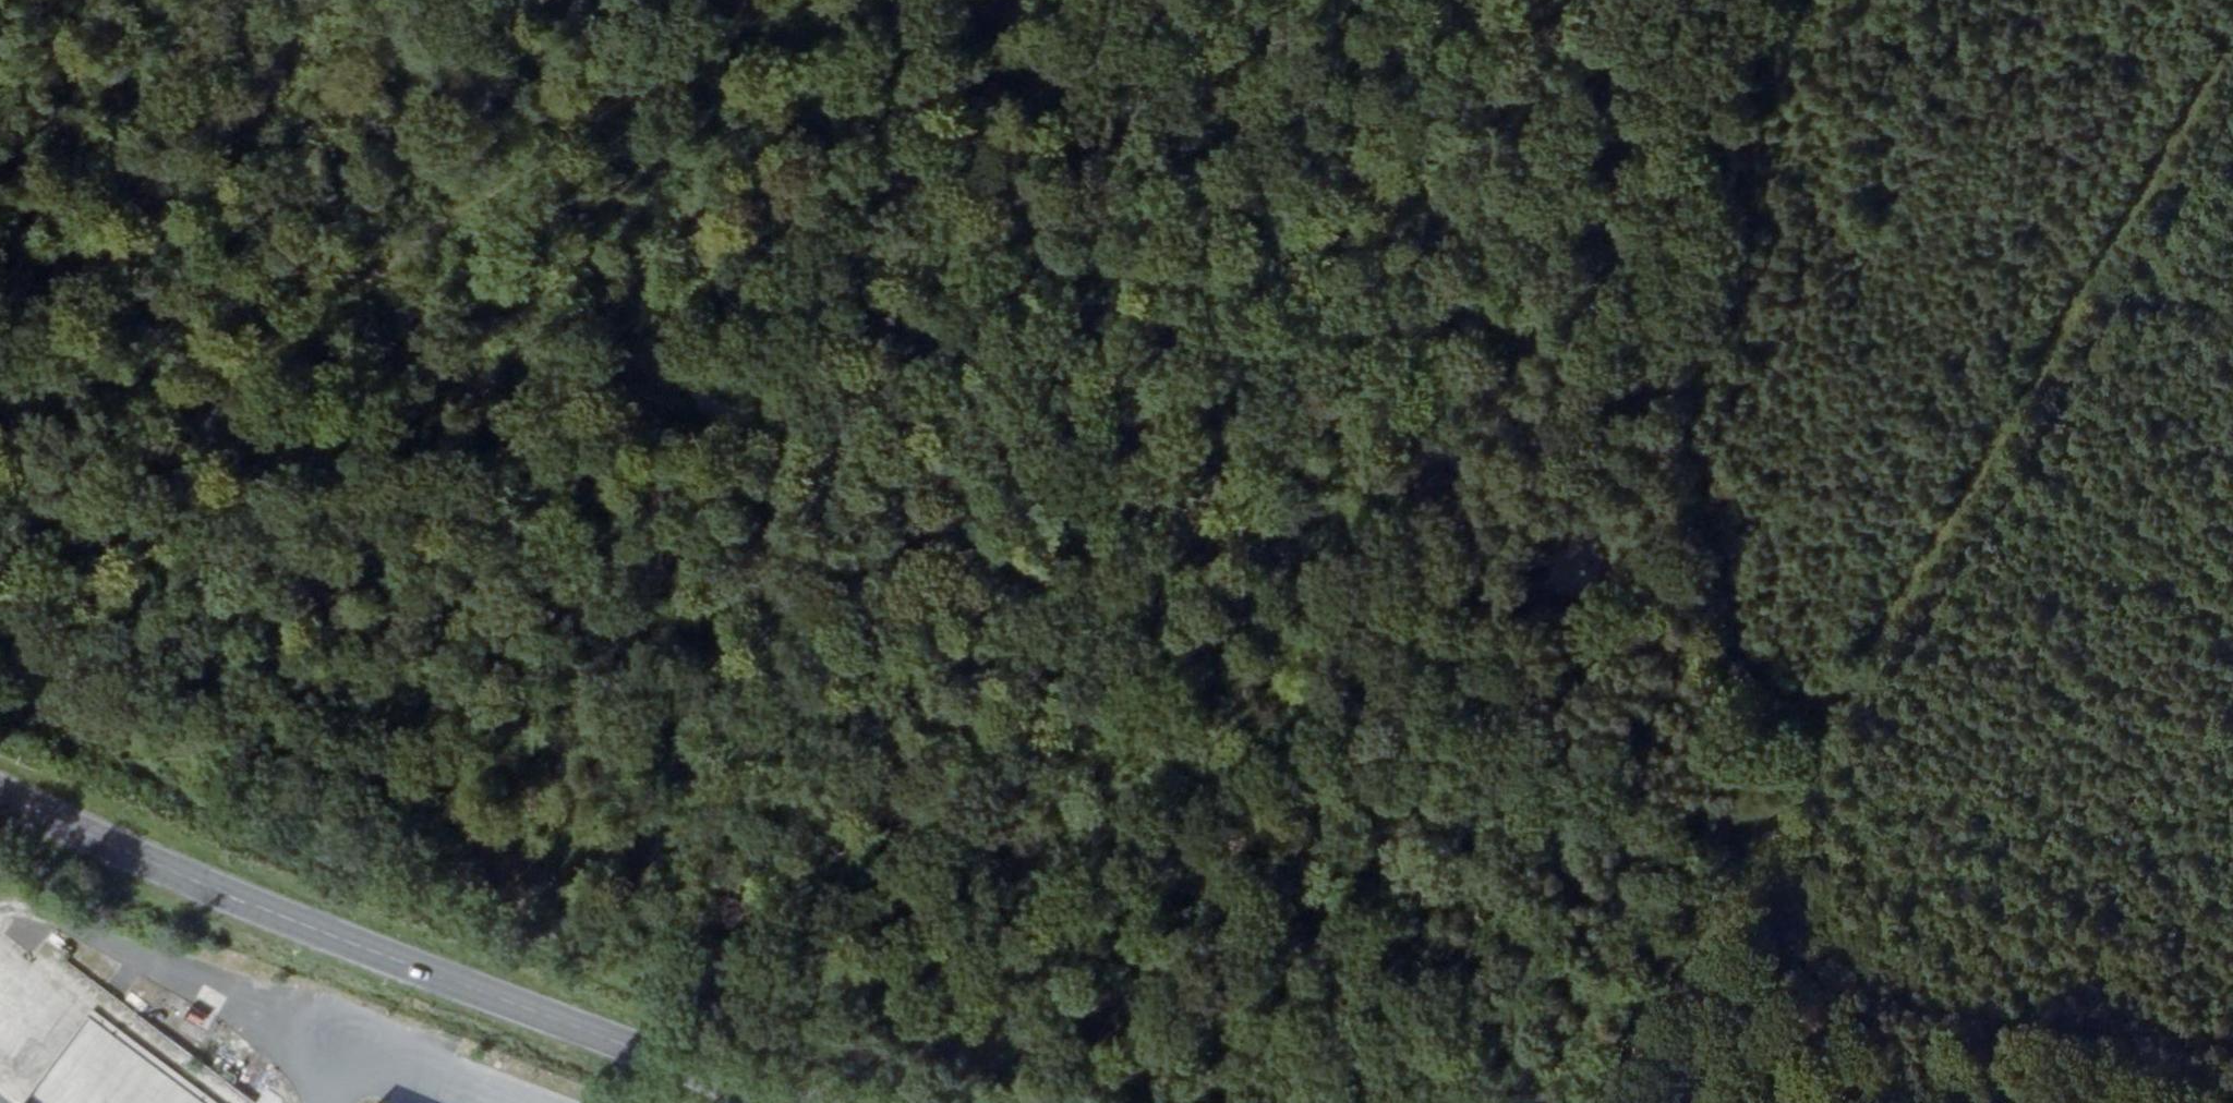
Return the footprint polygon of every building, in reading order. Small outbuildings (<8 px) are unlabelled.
[(84,1014),(23,1102),(213,1102),(84,1014)]
